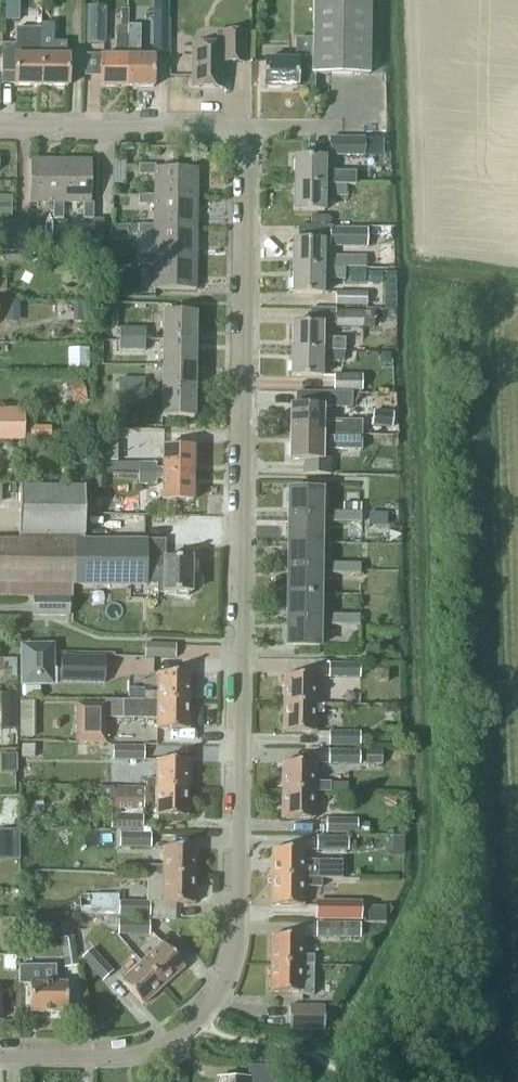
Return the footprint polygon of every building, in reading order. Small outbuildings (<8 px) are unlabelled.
[(368,0),(305,0),(307,2),(311,2),(310,41),(295,41),(295,61),(263,61),(263,89),(295,89),(295,73),(311,73),(310,75),(367,75),(368,0)] [(106,7),(86,6),(85,44),(105,44),(106,7)] [(127,25),(128,10),(120,9),(120,26),(115,26),(115,57),(100,56),(99,87),(126,88),(127,25)] [(68,50),(52,50),(53,10),(43,10),(42,24),(41,24),(41,29),(42,29),(42,34),(41,86),(67,87),(67,73),(67,71),(68,50)] [(166,11),(151,11),(151,56),(166,56),(166,11)] [(140,26),(127,25),(126,88),(152,88),(153,57),(139,57),(140,26)] [(42,29),(41,29),(15,29),(15,45),(2,45),(1,74),(15,74),(14,85),(41,86),(42,29)] [(215,33),(215,46),(192,46),(192,88),(221,88),(221,63),(242,63),(242,33),(215,33)] [(328,138),(328,155),(363,156),(363,139),(328,138)] [(355,172),(323,172),(323,158),(293,158),(293,184),(345,185),(345,186),(355,186),(355,172)] [(59,203),(60,161),(30,161),(29,203),(52,203),(52,220),(62,220),(62,203),(59,203)] [(90,161),(60,161),(59,203),(62,203),(82,203),(83,203),(83,219),(92,219),(92,203),(89,203),(90,161)] [(112,174),(124,174),(125,161),(112,161),(112,174)] [(195,200),(196,169),(153,169),(153,166),(139,166),(138,175),(153,175),(152,196),(152,199),(195,200)] [(345,186),(345,185),(293,184),(292,211),(322,212),(322,191),(329,191),(328,196),(345,196),(345,186)] [(11,218),(11,195),(0,195),(0,218),(11,218)] [(152,199),(152,196),(138,196),(138,205),(152,205),(152,226),(152,229),(195,230),(195,200),(152,199)] [(92,219),(91,241),(102,241),(103,219),(92,219)] [(0,222),(0,252),(28,252),(28,222),(0,222)] [(152,229),(152,226),(138,225),(137,235),(152,236),(152,256),(152,259),(194,260),(195,230),(152,229)] [(367,229),(329,228),(329,248),(367,248),(367,229)] [(321,262),(322,242),(291,241),(291,268),(343,268),(364,268),(364,257),(328,257),(327,263),(321,262)] [(152,259),(152,256),(137,256),(137,265),(152,265),(151,290),(194,291),(194,260),(152,259)] [(343,279),(343,268),(291,268),(291,294),(321,295),(321,274),(327,274),(327,279),(343,279)] [(119,296),(119,287),(106,286),(106,296),(119,296)] [(366,292),(335,292),(335,306),(366,307),(366,292)] [(18,301),(3,301),(3,312),(18,311),(18,301)] [(72,304),(72,322),(87,322),(88,304),(72,304)] [(374,312),(335,311),(334,328),(373,328),(374,312)] [(193,341),(194,315),(162,314),(161,341),(193,341)] [(342,351),(343,339),(320,339),(320,325),(290,325),(290,350),(342,351)] [(144,340),(144,330),(119,329),(118,340),(144,340)] [(144,352),(144,340),(118,340),(118,351),(144,352)] [(193,367),(193,341),(161,341),(161,366),(193,367)] [(88,349),(67,350),(67,372),(88,372),(88,349)] [(342,363),(342,351),(290,350),(289,378),(320,378),(320,357),(326,357),(326,363),(342,363)] [(193,392),(193,367),(161,366),(160,391),(193,392)] [(362,374),(333,373),(333,391),(361,392),(362,374)] [(87,400),(81,380),(67,384),(72,404),(87,400)] [(143,391),(144,381),(118,381),(118,391),(143,391)] [(143,402),(143,391),(118,391),(117,402),(143,402)] [(192,418),(193,392),(160,391),(160,418),(192,418)] [(322,408),(351,408),(351,393),(322,392),(322,408)] [(289,407),(289,434),(361,435),(361,422),(347,421),(328,421),(321,421),(321,408),(289,407)] [(0,411),(0,442),(23,443),(23,411),(0,411)] [(393,413),(372,411),(371,427),(391,429),(393,413)] [(53,440),(54,425),(28,424),(28,439),(53,440)] [(361,451),(361,435),(289,434),(288,461),(304,461),(304,475),(330,476),(331,460),(320,460),(320,447),(328,447),(328,451),(361,451)] [(192,475),(192,448),(162,448),(161,469),(155,468),(155,464),(138,464),(138,474),(192,475)] [(72,451),(71,478),(71,479),(87,479),(88,450),(72,449),(72,451)] [(101,463),(100,473),(138,474),(138,464),(124,463),(101,463)] [(104,489),(105,474),(95,473),(94,489),(104,489)] [(191,501),(192,475),(138,474),(137,485),(154,485),(154,480),(161,480),(161,501),(191,501)] [(83,537),(83,489),(19,488),(19,536),(83,537)] [(318,518),(319,491),(287,491),(287,517),(318,518)] [(368,526),(386,526),(386,513),(369,512),(368,526)] [(347,518),(347,513),(330,513),(330,523),(343,523),(343,518),(347,518)] [(359,524),(360,514),(347,513),(347,518),(343,518),(343,523),(359,524)] [(318,543),(318,518),(287,517),(287,543),(318,543)] [(34,597),(71,597),(71,585),(73,585),(93,585),(94,540),(93,540),(0,540),(0,596),(34,597)] [(94,540),(93,585),(145,586),(145,584),(156,584),(156,593),(174,593),(174,597),(186,597),(186,594),(189,594),(190,560),(163,559),(163,541),(147,541),(147,540),(94,540)] [(318,569),(318,543),(287,543),(286,568),(318,569)] [(346,570),(346,565),(329,564),(329,575),(342,575),(342,570),(346,570)] [(358,576),(359,565),(346,565),(346,570),(342,570),(342,575),(358,576)] [(317,595),(318,569),(286,568),(286,594),(317,595)] [(317,620),(317,595),(286,594),(285,620),(317,620)] [(68,616),(68,600),(34,599),(33,615),(68,616)] [(345,621),(345,615),(328,615),(328,626),(341,626),(341,621),(345,621)] [(358,627),(358,616),(345,615),(345,621),(341,621),(341,626),(358,627)] [(316,647),(317,620),(285,620),(285,646),(316,647)] [(176,644),(144,643),(143,658),(175,659),(176,644)] [(23,683),(55,683),(55,669),(51,669),(51,647),(22,647),(23,670),(23,683)] [(59,683),(104,684),(104,656),(60,655),(59,683)] [(358,677),(358,664),(328,664),(328,678),(358,677)] [(143,702),(188,702),(189,675),(157,674),(157,693),(144,693),(143,701),(143,702)] [(313,705),(313,704),(314,677),(282,676),(282,704),(313,705)] [(0,695),(0,713),(17,713),(17,695),(0,695)] [(32,701),(19,701),(19,737),(32,737),(32,701)] [(143,701),(122,701),(104,701),(104,706),(76,705),(75,742),(104,743),(104,719),(156,719),(156,730),(188,730),(188,702),(143,702),(143,701)] [(313,733),(313,714),(323,714),(323,704),(313,704),(313,705),(282,704),(281,733),(313,733)] [(327,746),(359,745),(358,732),(328,732),(327,746)] [(113,746),(112,760),(143,761),(144,747),(113,746)] [(381,765),(381,750),(365,750),(366,765),(381,765)] [(327,764),(359,763),(359,751),(328,751),(327,764)] [(187,789),(187,761),(156,761),(155,780),(146,780),(146,789),(187,789)] [(313,781),(313,764),(281,763),(281,791),(312,792),(330,793),(330,782),(313,781)] [(37,776),(35,765),(20,768),(22,779),(37,776)] [(114,786),(100,786),(100,809),(113,809),(113,811),(143,811),(143,789),(114,789),(114,786)] [(187,817),(187,789),(146,789),(145,797),(155,797),(155,817),(187,817)] [(312,820),(312,792),(281,791),(280,819),(312,820)] [(141,829),(141,816),(112,816),(111,830),(141,829)] [(366,827),(357,827),(356,820),(326,820),(326,834),(357,833),(357,834),(366,834),(366,827)] [(150,848),(150,836),(120,835),(120,847),(150,848)] [(316,837),(316,851),(347,852),(347,850),(355,850),(355,842),(347,842),(347,837),(316,837)] [(390,854),(404,855),(404,837),(391,837),(390,854)] [(162,876),(194,876),(195,848),(163,848),(162,866),(145,866),(145,876),(162,876)] [(271,850),(270,878),(319,879),(341,879),(341,862),(311,861),(302,861),(302,851),(271,850)] [(194,904),(194,876),(162,876),(162,904),(194,904)] [(270,878),(270,906),(302,906),(302,887),(319,887),(319,879),(270,878)] [(117,914),(118,916),(149,917),(150,902),(119,901),(119,895),(81,894),(80,913),(117,914)] [(314,900),(314,921),(361,921),(361,920),(361,905),(361,901),(314,900)] [(385,907),(368,907),(367,922),(384,923),(385,907)] [(35,917),(35,926),(52,926),(52,917),(35,917)] [(19,919),(3,919),(3,946),(18,946),(19,919)] [(148,936),(148,922),(118,921),(118,935),(148,936)] [(315,938),(359,939),(360,923),(315,922),(315,938)] [(78,966),(74,937),(59,939),(64,969),(78,966)] [(301,965),(301,937),(269,937),(269,964),(301,965)] [(162,987),(183,968),(162,944),(141,963),(162,987)] [(101,981),(111,972),(90,950),(81,959),(101,981)] [(141,963),(135,968),(120,982),(142,1005),(162,987),(141,963)] [(313,965),(301,965),(269,964),(268,992),(299,993),(299,996),(312,996),(313,965)] [(29,1013),(66,1013),(66,984),(55,984),(55,966),(18,966),(19,984),(29,984),(29,1013)] [(278,1006),(277,1030),(324,1031),(324,1006),(278,1006)] [(217,1081),(274,1081),(275,1067),(247,1067),(247,1079),(217,1079),(217,1081)]
